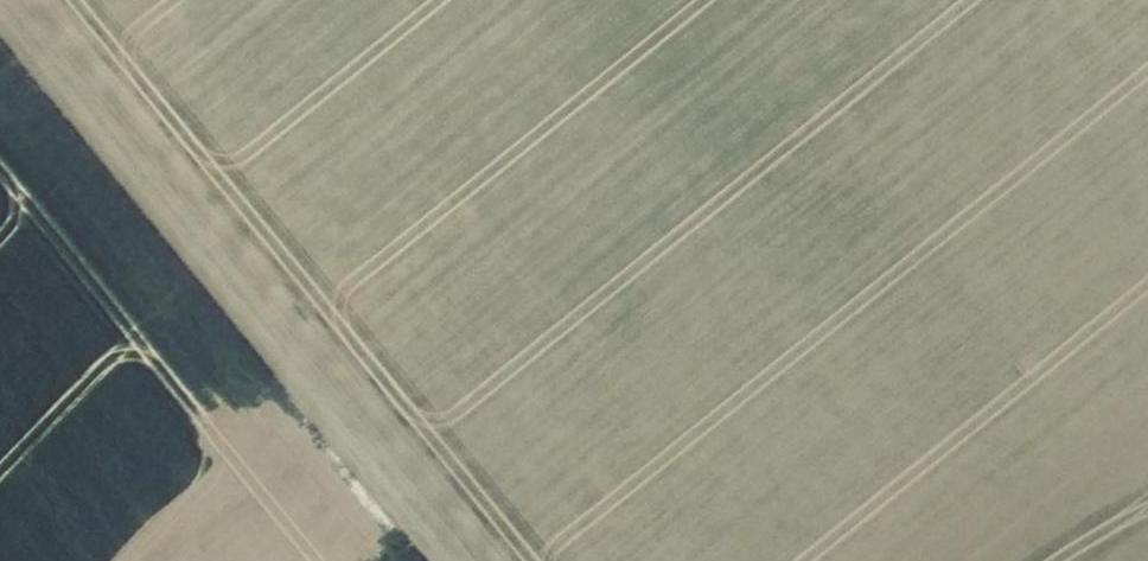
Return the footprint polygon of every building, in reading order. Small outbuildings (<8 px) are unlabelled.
[(801,551),(788,560),(810,560),(801,551)]
